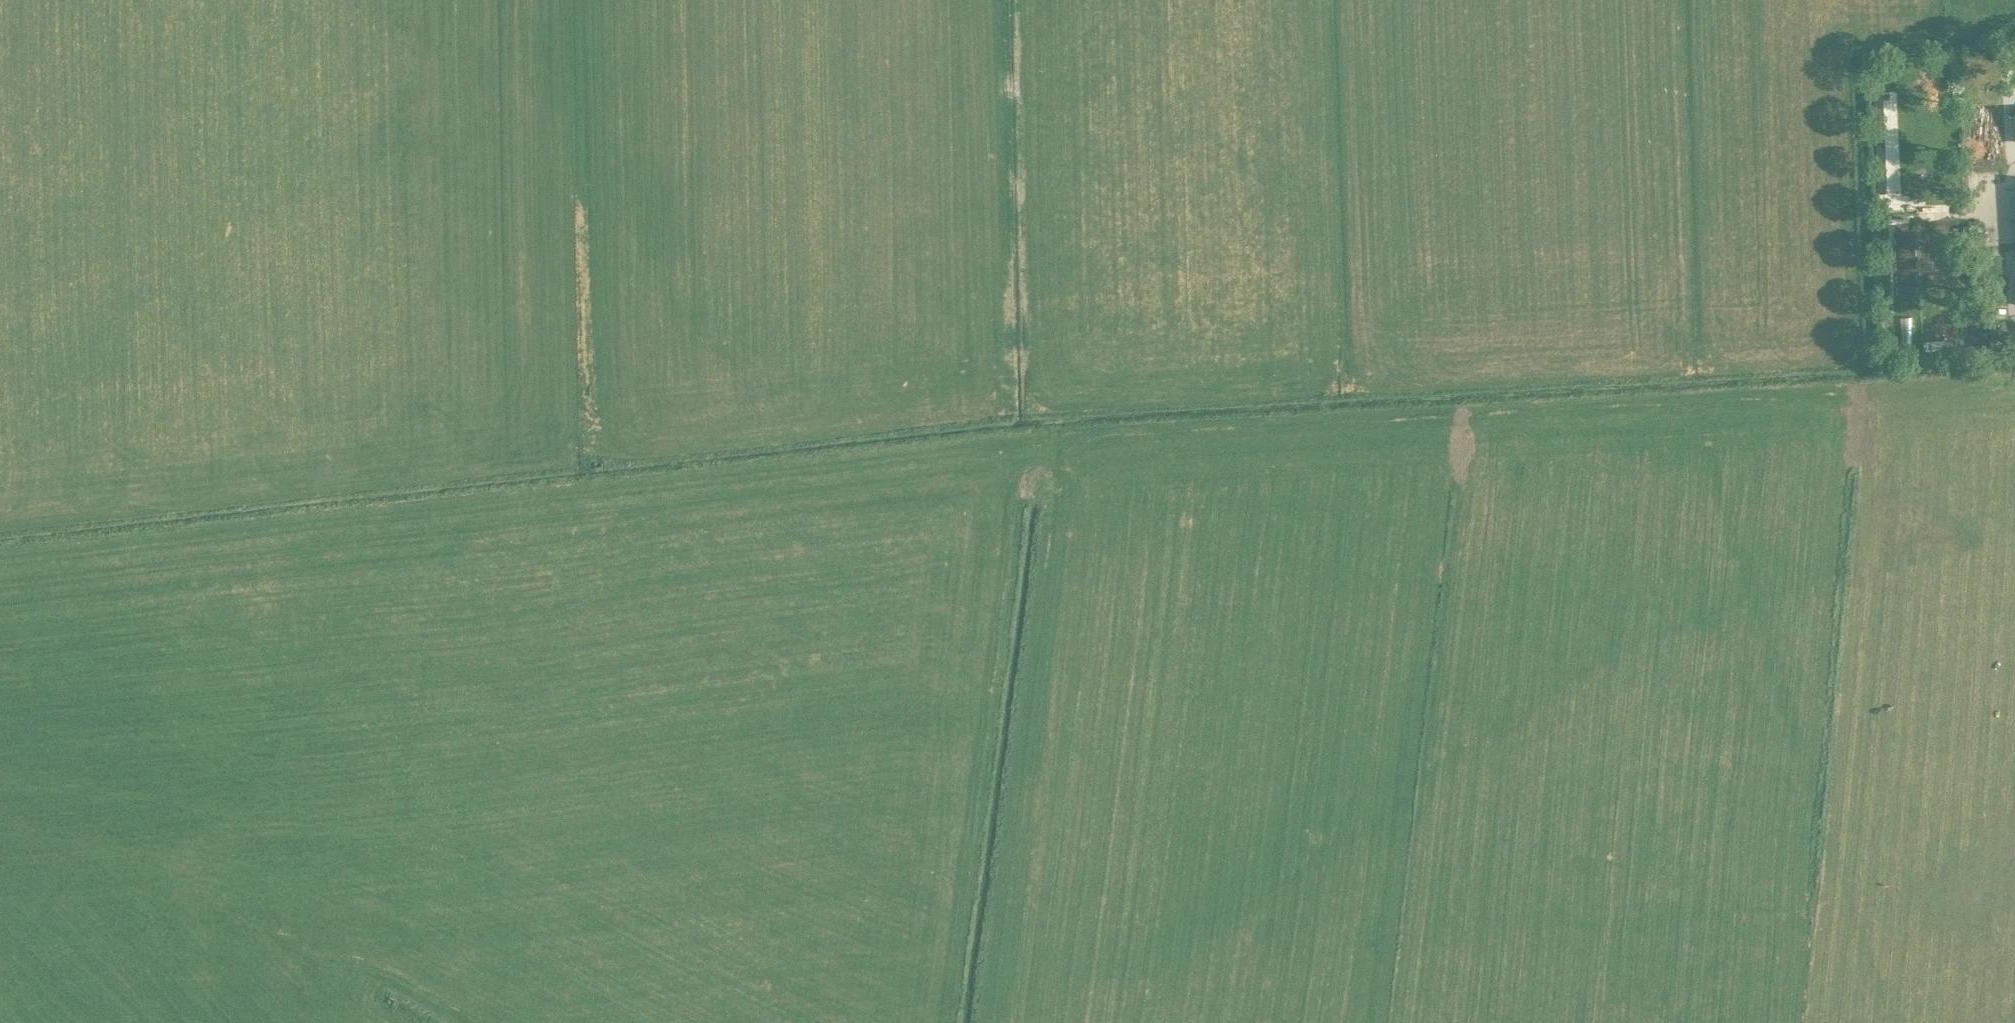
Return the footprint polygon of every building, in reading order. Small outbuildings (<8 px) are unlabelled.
[(1996,318),(1988,319),(1989,335),(1997,334),(1996,318)]
